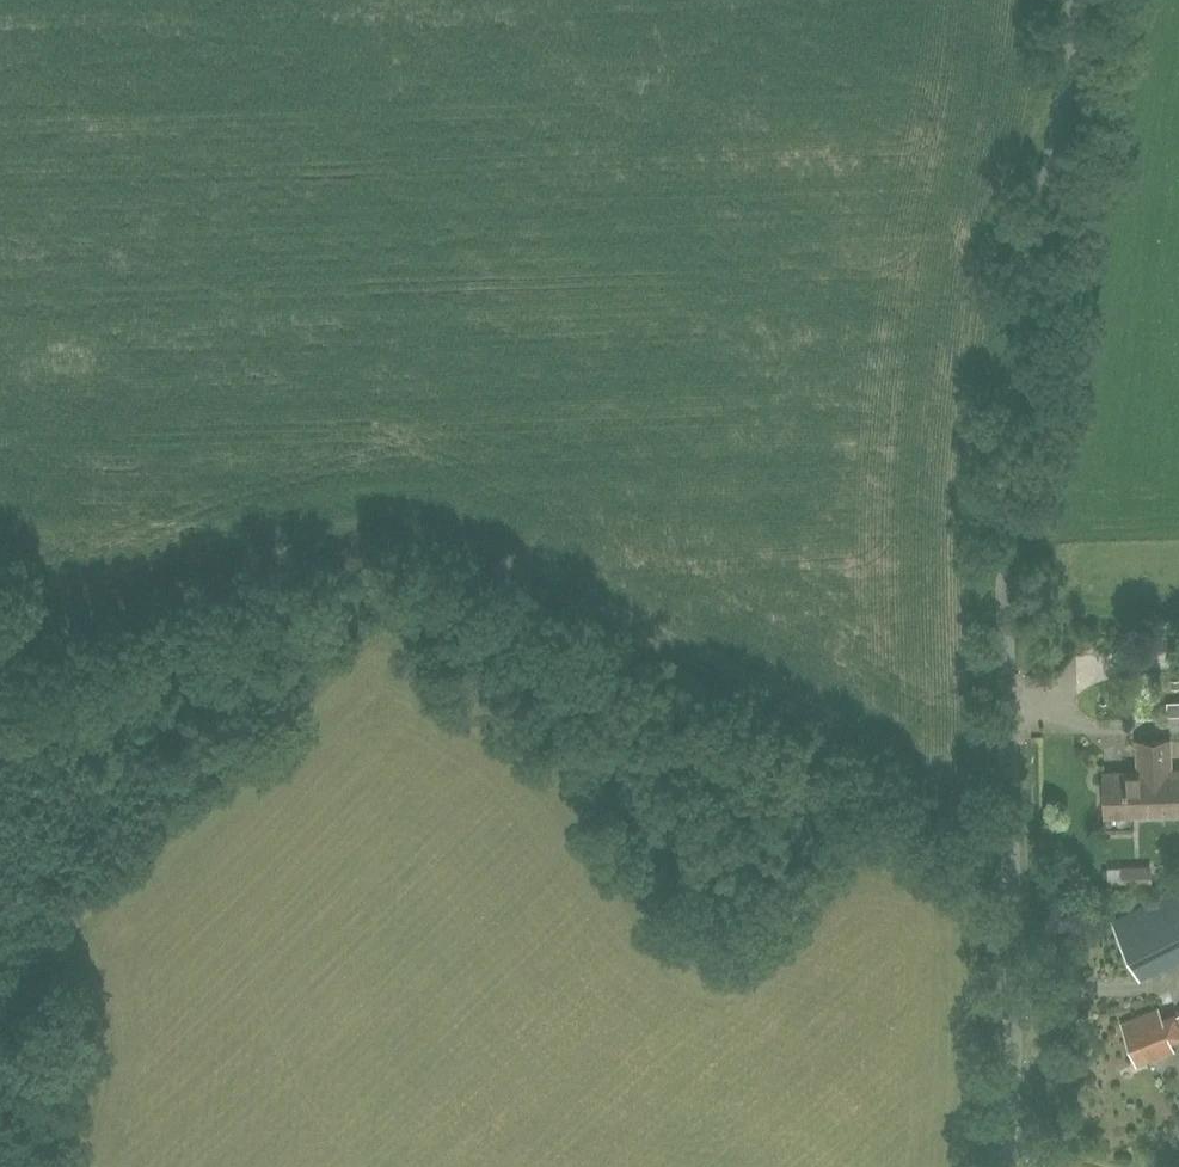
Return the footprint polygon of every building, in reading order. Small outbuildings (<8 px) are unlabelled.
[(1178,714),(1178,700),(1166,700),(1167,714),(1178,714)] [(1178,810),(1178,772),(1175,772),(1174,738),(1133,739),(1134,771),(1104,772),(1105,813),(1178,810)] [(1108,868),(1108,884),(1155,883),(1154,864),(1121,864),(1121,867),(1108,868)] [(1117,949),(1178,917),(1178,898),(1109,933),(1117,949)] [(1125,973),(1178,949),(1178,921),(1115,950),(1125,973)] [(1170,1041),(1178,1037),(1178,1023),(1174,1010),(1160,1016),(1157,1008),(1119,1023),(1135,1065),(1173,1051),(1170,1041)]
